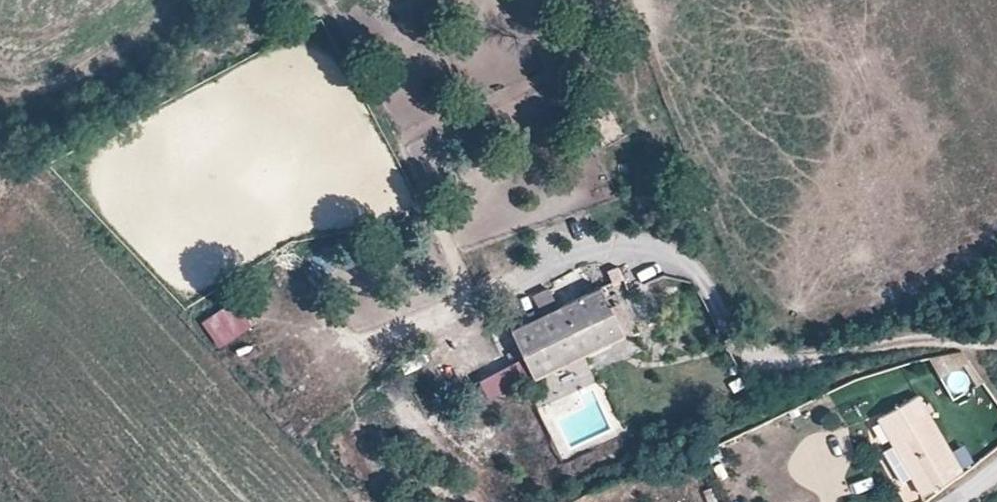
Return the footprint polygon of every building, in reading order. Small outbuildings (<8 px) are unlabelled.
[(510,330),(533,378),(625,335),(602,286),(510,330)] [(202,323),(220,350),(256,326),(238,299),(202,323)] [(963,471),(918,394),(877,418),(893,445),(910,475),(922,495),(963,471)] [(910,475),(893,445),(883,451),(900,480),(910,475)]
